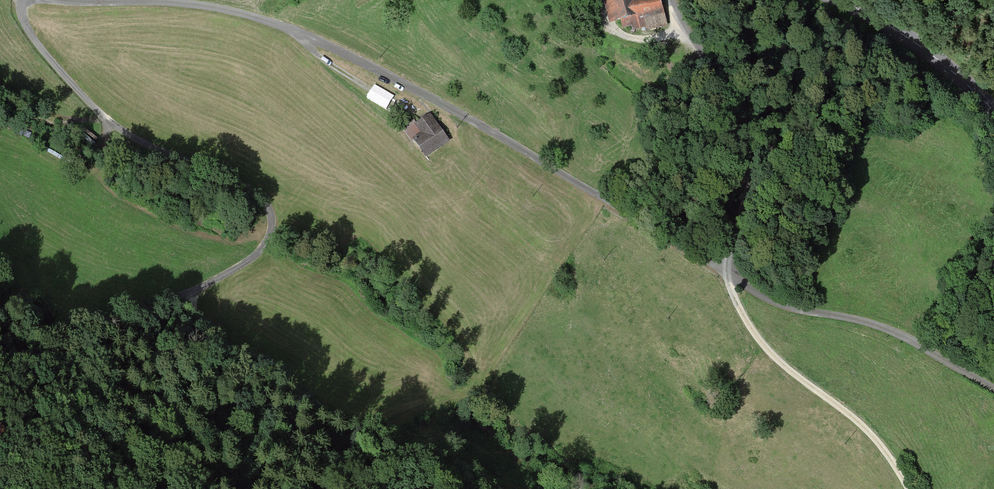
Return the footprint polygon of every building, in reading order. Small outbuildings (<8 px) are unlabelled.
[(609,22),(620,20),(623,30),(644,24),(646,29),(664,25),(657,0),(603,0),(609,22)] [(415,141),(425,155),(445,140),(428,117),(416,126),(422,135),(415,141)] [(415,141),(422,135),(416,126),(413,122),(403,129),(413,142),(415,141)]
